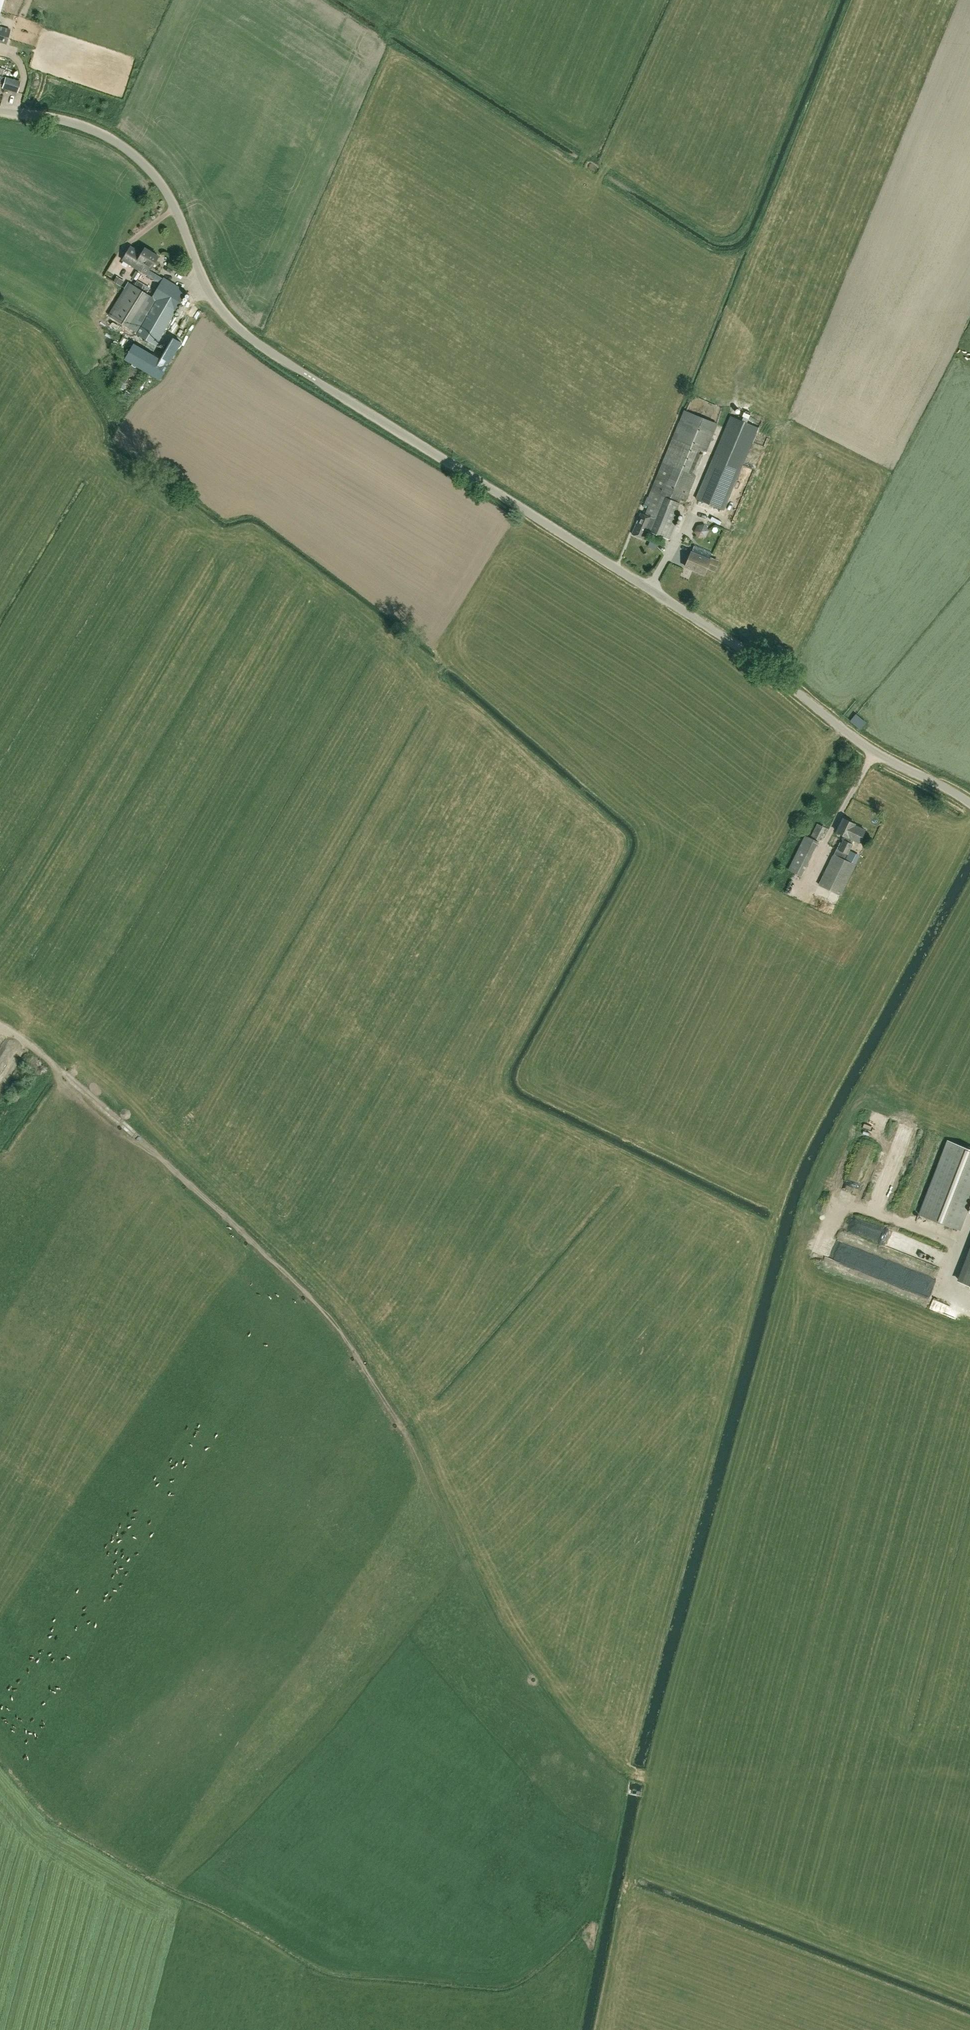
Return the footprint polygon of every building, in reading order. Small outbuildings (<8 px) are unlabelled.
[(0,27),(0,42),(6,44),(10,30),(0,27)] [(5,78),(2,88),(16,92),(20,82),(5,78)] [(149,270),(151,267),(152,268),(159,256),(145,248),(142,253),(131,246),(123,260),(141,271),(155,279),(158,275),(149,270)] [(121,285),(124,280),(117,276),(114,281),(121,285)] [(186,292),(166,280),(163,278),(152,297),(139,289),(134,286),(129,282),(108,314),(156,343),(186,292)] [(138,280),(134,286),(139,289),(143,283),(138,280)] [(649,506),(645,514),(640,513),(632,534),(644,539),(647,531),(669,539),(680,512),(676,511),(680,500),(686,502),(696,476),(690,474),(700,449),(706,451),(714,431),(718,424),(684,410),(681,418),(649,497),(648,496),(645,504),(649,506)] [(720,509),(751,431),(727,422),(696,500),(720,509)] [(694,531),(698,537),(706,537),(709,529),(705,523),(697,524),(694,531)] [(685,566),(705,574),(707,568),(715,571),(719,562),(711,558),(710,560),(691,552),(685,566)] [(845,859),(852,843),(849,842),(851,838),(859,842),(865,829),(854,825),(855,823),(843,818),(836,831),(845,835),(843,839),(844,839),(839,849),(837,848),(819,885),(841,895),(855,864),(845,859)] [(813,829),(810,836),(820,840),(827,827),(817,823),(813,829)] [(795,873),(799,875),(802,877),(819,842),(805,834),(788,869),(795,873)] [(919,1214),(960,1229),(969,1203),(969,1149),(948,1140),(919,1214)] [(898,1235),(896,1250),(905,1251),(907,1236),(898,1235)] [(969,1284),(969,1255),(960,1280),(969,1284)]
